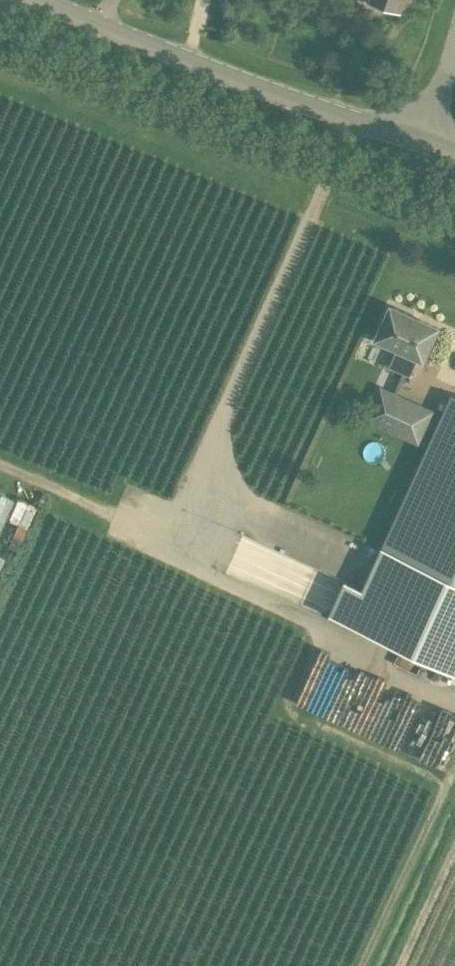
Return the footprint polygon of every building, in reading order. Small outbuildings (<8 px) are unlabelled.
[(370,1),(401,11),(405,0),(371,0),(370,1)] [(398,355),(396,355),(390,367),(411,376),(419,358),(424,361),(439,328),(391,306),(377,339),(400,350),(398,355)] [(435,410),(388,389),(375,420),(422,438),(435,410)] [(451,396),(348,624),(454,673),(454,398),(451,396)] [(17,496),(7,518),(29,528),(40,506),(17,496)] [(17,549),(26,528),(15,524),(7,545),(17,549)]
